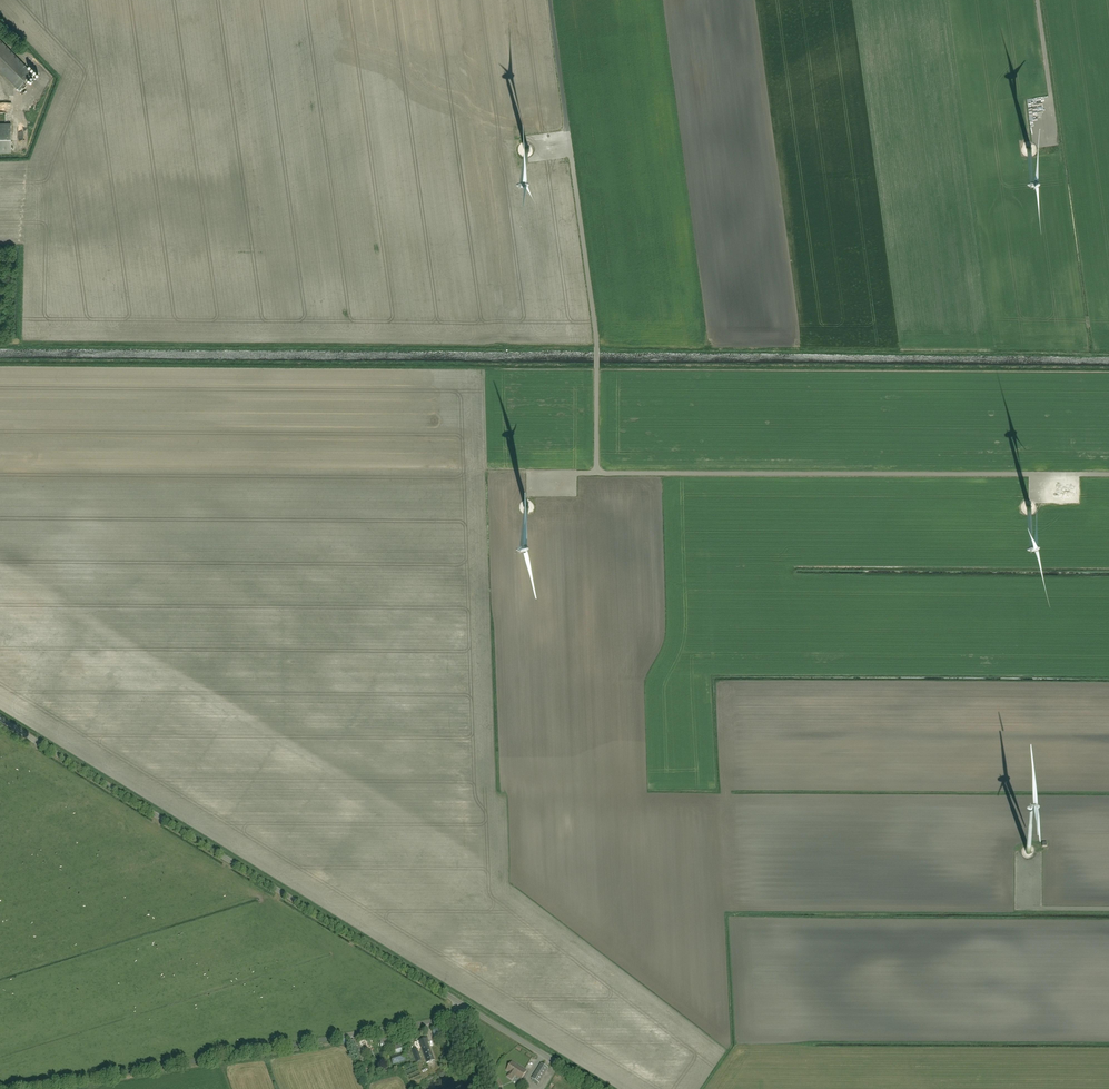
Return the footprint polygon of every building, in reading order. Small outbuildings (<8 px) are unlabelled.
[(27,67),(0,39),(0,70),(16,87),(32,72),(27,67)] [(0,123),(0,152),(11,152),(11,123),(0,123)] [(427,1037),(419,1041),(427,1062),(434,1059),(428,1043),(429,1042),(427,1037)] [(360,1042),(352,1045),(359,1063),(366,1060),(360,1042)] [(391,1058),(393,1063),(404,1059),(402,1052),(407,1050),(407,1053),(411,1052),(408,1042),(394,1046),(397,1056),(391,1058)] [(421,1061),(420,1058),(417,1048),(412,1050),(416,1062),(421,1061)] [(506,1070),(509,1072),(507,1077),(512,1080),(515,1076),(521,1080),(527,1071),(517,1064),(517,1065),(512,1062),(506,1070)] [(532,1078),(539,1083),(549,1069),(542,1064),(532,1078)]
